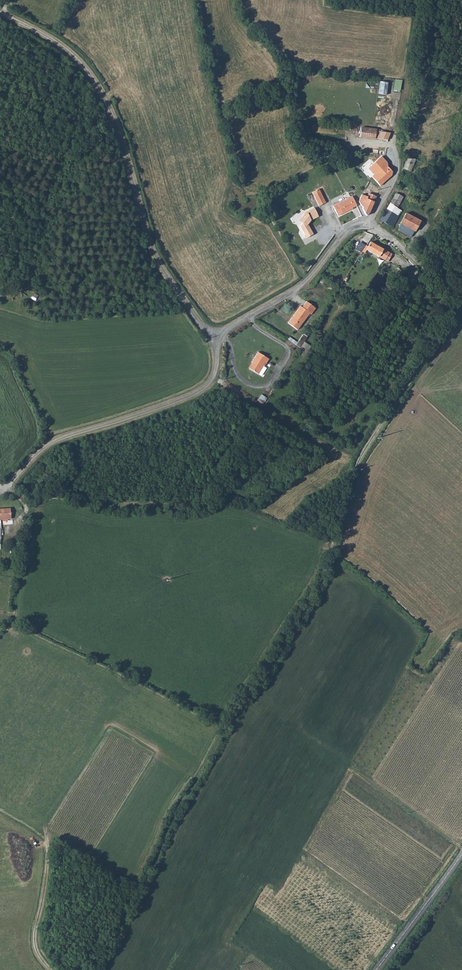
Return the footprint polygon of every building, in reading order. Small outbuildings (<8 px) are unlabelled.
[(401,91),(402,80),(394,79),(393,90),(401,91)] [(389,83),(380,81),(378,94),(387,96),(389,83)] [(359,138),(374,139),(375,129),(360,127),(359,138)] [(389,140),(392,133),(377,131),(376,138),(389,140)] [(416,162),(417,159),(405,155),(403,159),(406,161),(404,168),(412,170),(414,161),(416,162)] [(383,186),(392,176),(394,170),(388,166),(380,175),(378,173),(374,178),(383,186)] [(320,190),(313,193),(320,206),(326,203),(320,190)] [(369,215),(371,212),(377,196),(370,193),(367,199),(360,196),(357,203),(365,211),(365,213),(369,215)] [(351,195),(334,206),(337,214),(339,216),(351,208),(351,207),(356,204),(351,195)] [(399,231),(415,240),(425,223),(409,215),(408,216),(403,213),(404,212),(398,209),(405,199),(399,195),(397,198),(393,197),(392,201),(394,202),(380,223),(383,225),(384,223),(389,226),(391,221),(401,226),(399,231)] [(319,217),(315,209),(307,213),(300,222),(303,224),(301,227),(306,236),(307,238),(308,239),(314,235),(309,225),(312,221),(319,217)] [(368,248),(367,247),(363,252),(366,253),(368,250),(390,261),(393,254),(371,243),(368,248)] [(310,314),(301,308),(288,324),(297,331),(310,314)] [(253,364),(255,365),(251,370),(259,376),(260,375),(264,368),(266,369),(270,361),(259,354),(253,364)] [(264,404),(267,398),(261,395),(258,400),(264,404)]
